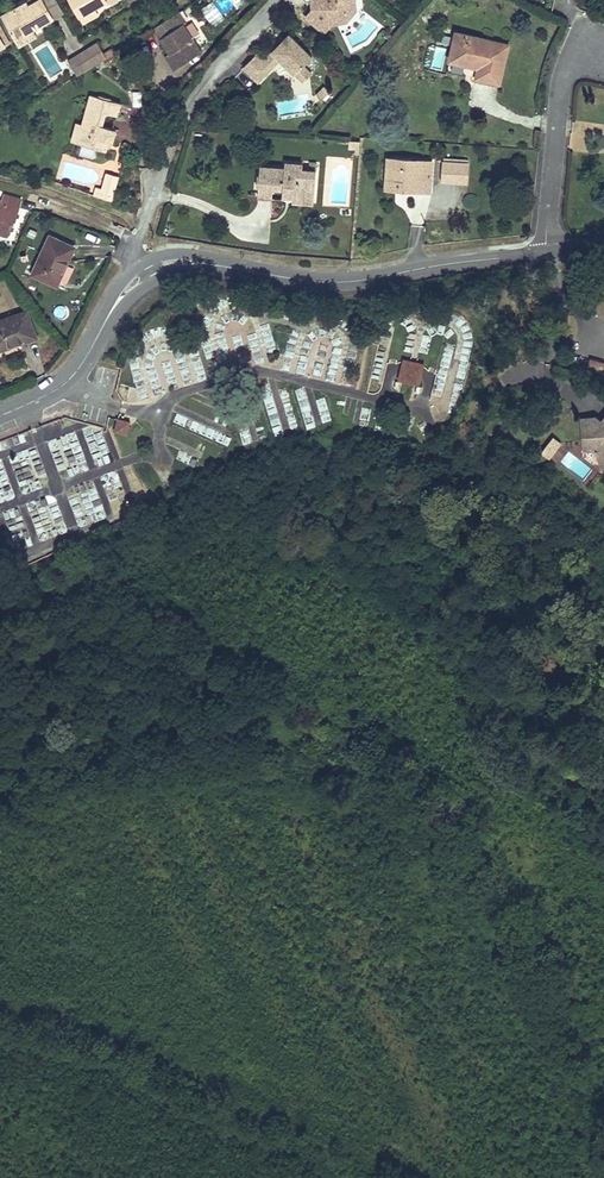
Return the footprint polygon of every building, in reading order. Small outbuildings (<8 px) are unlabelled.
[(14,10),(2,17),(19,47),(34,39),(30,31),(24,34),(19,26),(25,22),(30,31),(53,18),(42,0),(40,0),(28,6),(26,3),(14,10)] [(81,16),(103,4),(101,0),(72,0),(81,16)] [(203,6),(213,25),(224,18),(214,0),(203,6)] [(244,0),(223,0),(217,5),(224,15),(244,0)] [(324,1),(323,0),(321,0),(314,8),(305,19),(322,34),(330,25),(337,17),(346,16),(354,7),(353,0),(325,0),(324,1)] [(355,12),(354,7),(346,16),(337,17),(330,25),(345,23),(355,12)] [(168,52),(178,67),(200,53),(199,51),(184,26),(188,23),(180,10),(153,27),(168,52)] [(25,22),(19,26),(24,34),(30,31),(25,22)] [(488,37),(459,30),(457,44),(453,44),(450,61),(477,67),(502,72),(508,46),(488,41),(488,37)] [(313,56),(291,33),(285,38),(287,40),(284,44),(282,42),(265,59),(258,52),(244,66),(260,81),(281,59),(296,73),(305,64),(313,56)] [(0,37),(0,46),(1,48),(9,43),(4,35),(0,37)] [(96,42),(75,55),(85,70),(105,57),(96,42)] [(178,67),(168,52),(165,55),(174,69),(178,67)] [(67,60),(76,75),(85,70),(75,55),(67,60)] [(313,73),(305,64),(296,73),(305,82),(313,73)] [(499,83),(502,72),(477,67),(474,76),(499,83)] [(326,85),(320,91),(326,96),(331,91),(326,85)] [(335,106),(349,94),(343,87),(329,99),(335,106)] [(130,91),(130,102),(142,103),(142,91),(130,91)] [(326,96),(320,91),(317,94),(323,99),(326,96)] [(75,143),(99,150),(102,140),(107,141),(111,142),(114,129),(101,125),(104,116),(108,114),(116,117),(119,104),(109,101),(109,99),(98,96),(97,98),(89,96),(80,125),(75,143)] [(74,123),(69,141),(75,143),(80,125),(74,123)] [(102,140),(99,150),(104,152),(107,141),(102,140)] [(432,162),(388,159),(385,189),(418,192),(419,188),(429,190),(432,162)] [(294,190),(294,196),(315,197),(317,170),(303,169),(303,163),(287,161),(286,167),(262,165),(261,174),(259,174),(258,186),(260,187),(259,196),(272,197),(274,187),(275,186),(276,184),(278,186),(284,187),(284,189),(294,190)] [(469,164),(444,163),(443,182),(467,183),(469,164)] [(117,178),(104,174),(100,190),(112,194),(117,178)] [(112,194),(100,190),(92,188),(89,196),(110,203),(112,194)] [(315,205),(315,197),(294,196),(293,203),(315,205)] [(74,246),(50,235),(33,272),(43,277),(45,273),(59,279),(74,246)] [(45,273),(43,277),(57,284),(59,279),(45,273)] [(0,321),(0,344),(2,350),(37,337),(28,312),(0,321)] [(427,352),(430,337),(422,335),(419,351),(427,352)] [(308,372),(320,377),(331,348),(320,343),(308,372)] [(401,357),(395,379),(418,385),(424,363),(401,357)] [(117,385),(114,397),(128,400),(131,389),(117,385)] [(324,397),(315,400),(321,422),(330,420),(324,397)] [(277,418),(270,420),(275,435),(282,432),(277,418)] [(119,420),(116,431),(127,434),(129,428),(124,426),(125,421),(119,420)] [(228,443),(230,437),(192,422),(190,429),(228,443)] [(588,424),(587,440),(598,441),(603,433),(603,428),(603,427),(600,424),(588,424)] [(243,443),(251,440),(247,429),(239,432),(243,443)] [(586,456),(593,456),(601,463),(601,469),(603,469),(603,433),(598,441),(587,440),(586,456)] [(550,458),(561,441),(550,434),(539,451),(550,458)] [(66,446),(68,458),(79,456),(78,445),(66,446)] [(68,496),(78,518),(86,515),(89,523),(107,516),(94,485),(68,496)] [(61,524),(57,503),(37,507),(41,528),(61,524)]
